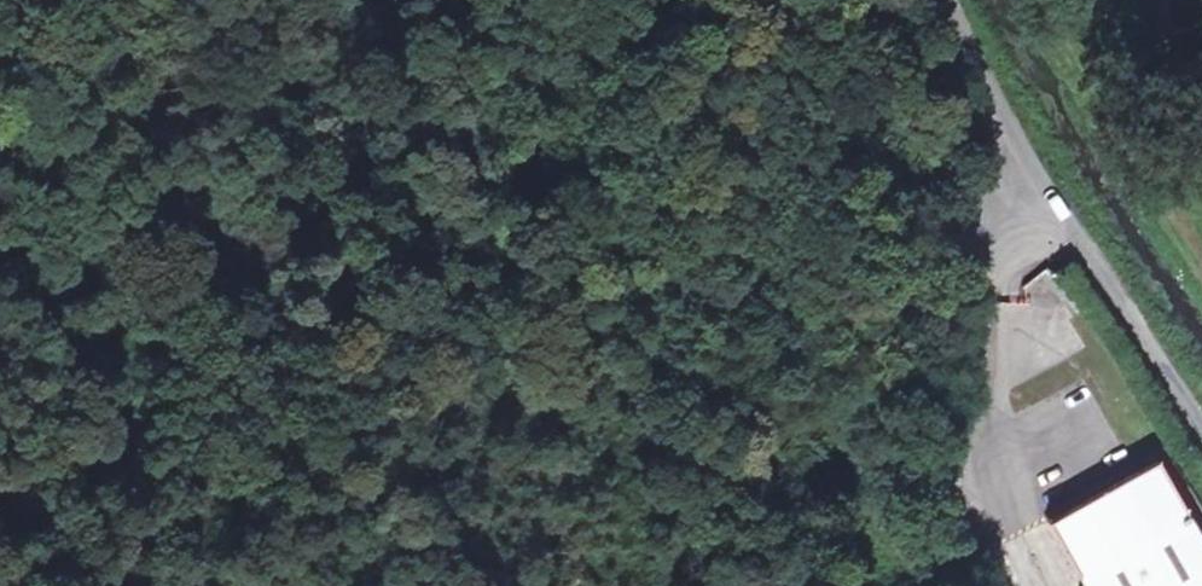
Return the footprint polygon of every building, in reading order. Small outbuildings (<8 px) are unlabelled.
[(1130,443),(1158,450),(1147,433),(1130,443)] [(1095,585),(1201,585),(1201,522),(1158,450),(1130,443),(1063,485),(1054,519),(1095,585)] [(1042,499),(1054,519),(1063,485),(1042,499)]
